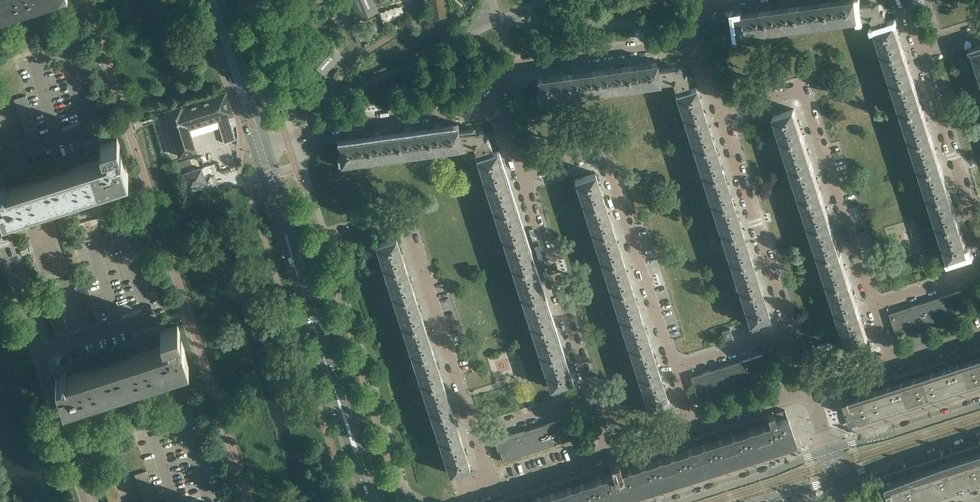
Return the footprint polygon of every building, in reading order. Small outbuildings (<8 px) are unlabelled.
[(359,15),(374,8),(370,0),(353,0),(359,15)] [(446,8),(445,0),(428,0),(431,11),(446,8)] [(857,4),(857,0),(839,0),(826,2),(829,23),(859,19),(857,7),(857,4)] [(829,23),(826,2),(796,6),(799,28),(829,23)] [(889,24),(884,9),(882,10),(880,4),(873,5),(873,2),(857,4),(857,7),(859,19),(871,17),(875,29),(889,24)] [(384,21),(405,16),(403,5),(381,10),(384,21)] [(799,28),(796,6),(766,10),(769,32),(799,28)] [(769,32),(766,10),(736,14),(738,28),(736,28),(737,34),(738,34),(739,36),(769,32)] [(364,39),(357,22),(350,25),(357,42),(364,39)] [(905,53),(901,40),(895,22),(889,24),(875,29),(874,29),(884,59),(905,53)] [(309,56),(321,66),(334,52),(333,53),(329,49),(330,48),(326,45),(326,46),(322,43),(322,42),(322,41),(309,56)] [(914,81),(910,68),(905,53),(884,59),(893,87),(914,81)] [(660,83),(660,82),(658,70),(658,68),(657,62),(627,66),(630,87),(660,83)] [(630,87),(627,66),(597,70),(600,91),(630,87)] [(690,88),(685,73),(683,74),(681,68),(674,68),(674,66),(658,68),(658,70),(660,82),(672,81),(676,93),(690,88)] [(600,91),(597,70),(567,74),(570,95),(600,91)] [(570,95),(567,74),(537,78),(539,92),(537,92),(538,98),(539,98),(540,100),(570,95)] [(923,110),(919,97),(914,81),(893,87),(902,116),(923,110)] [(705,115),(701,104),(696,86),(690,88),(676,93),(675,93),(685,122),(705,115)] [(189,128),(232,115),(233,114),(226,91),(165,110),(180,156),(196,151),(189,128)] [(28,101),(26,95),(14,99),(16,105),(28,101)] [(30,106),(28,101),(16,105),(18,110),(30,106)] [(32,112),(30,106),(18,110),(20,116),(32,112)] [(804,137),(800,125),(802,125),(800,120),(798,121),(794,108),(773,115),(783,144),(804,137)] [(932,138),(928,126),(923,110),(902,116),(911,145),(932,138)] [(34,118),(32,112),(20,116),(22,122),(34,118)] [(714,144),(711,132),(705,115),(685,122),(694,151),(714,144)] [(36,124),(34,118),(22,122),(24,128),(36,124)] [(37,129),(36,124),(24,128),(25,133),(37,129)] [(461,147),(461,146),(460,134),(459,132),(458,125),(428,130),(431,151),(461,147)] [(39,135),(37,129),(25,133),(27,139),(39,135)] [(431,151),(428,130),(398,134),(401,155),(431,151)] [(491,152),(486,137),(484,138),(482,131),(475,132),(475,130),(459,132),(460,134),(461,146),(473,145),(477,157),(491,152)] [(401,155),(398,134),(368,138),(371,159),(401,155)] [(127,173),(128,173),(121,153),(116,155),(113,148),(120,146),(117,137),(105,141),(103,137),(85,143),(89,157),(104,152),(104,151),(107,150),(108,158),(0,192),(0,205),(3,214),(4,213),(127,173)] [(813,166),(809,154),(811,153),(809,149),(807,149),(804,137),(783,144),(792,173),(813,166)] [(371,159),(368,138),(338,142),(340,156),(338,156),(339,162),(340,161),(341,164),(371,159)] [(941,167),(937,154),(932,138),(911,145),(921,174),(941,167)] [(724,173),(720,161),(714,144),(694,151),(703,180),(724,173)] [(507,180),(502,168),(497,150),(491,152),(477,157),(476,157),(486,187),(507,180)] [(822,195),(818,184),(818,183),(820,182),(819,177),(817,178),(813,166),(792,173),(801,202),(822,195)] [(210,178),(208,172),(203,174),(201,167),(185,172),(189,186),(208,180),(210,178)] [(951,196),(947,183),(941,167),(921,174),(930,202),(951,196)] [(605,201),(601,189),(603,189),(601,184),(599,185),(595,172),(575,179),(584,208),(605,201)] [(733,202),(729,190),(724,173),(703,180),(712,208),(733,202)] [(516,209),(512,196),(507,180),(486,187),(495,215),(516,209)] [(831,224),(827,212),(829,211),(828,206),(826,207),(822,195),(801,202),(811,230),(831,224)] [(960,224),(956,212),(951,196),(930,202),(939,231),(960,224)] [(94,223),(105,220),(101,205),(100,205),(98,201),(85,205),(89,216),(92,215),(94,223)] [(614,230),(610,218),(612,217),(610,213),(608,213),(605,201),(584,208),(593,237),(614,230)] [(742,230),(738,218),(733,202),(712,208),(721,237),(742,230)] [(525,238),(521,225),(516,209),(495,215),(504,244),(525,238)] [(841,252),(837,240),(838,239),(837,235),(835,236),(831,224),(811,230),(820,259),(841,252)] [(969,253),(963,235),(960,224),(939,231),(948,260),(950,259),(950,261),(958,259),(957,257),(969,253)] [(623,259),(619,246),(621,246),(620,241),(618,242),(614,230),(593,237),(602,265),(623,259)] [(752,259),(748,247),(742,230),(721,237),(731,266),(752,259)] [(406,265),(402,253),(404,253),(402,248),(400,249),(396,236),(375,243),(385,272),(406,265)] [(534,266),(530,254),(525,238),(504,244),(513,273),(534,266)] [(850,281),(846,269),(848,269),(846,264),(844,265),(841,252),(820,259),(829,288),(850,281)] [(632,287),(628,275),(630,275),(629,270),(627,271),(623,259),(602,265),(612,294),(632,287)] [(761,288),(757,276),(752,259),(731,266),(740,294),(761,288)] [(415,294),(411,282),(413,281),(411,277),(409,277),(406,265),(385,272),(394,301),(415,294)] [(543,295),(539,282),(534,266),(513,273),(523,301),(543,295)] [(859,310),(855,298),(857,297),(856,293),(854,293),(850,281),(829,288),(838,317),(859,310)] [(89,288),(87,283),(75,286),(76,292),(89,288)] [(641,316),(638,304),(639,303),(638,299),(636,299),(632,287),(612,294),(621,323),(641,316)] [(90,294),(89,288),(76,292),(78,298),(90,294)] [(770,317),(766,304),(761,288),(740,294),(749,323),(751,323),(751,325),(759,323),(758,321),(770,317)] [(896,334),(969,311),(962,290),(890,313),(896,334)] [(57,298),(56,293),(44,296),(45,301),(57,298)] [(92,300),(90,294),(78,298),(80,304),(92,300)] [(424,323),(420,310),(422,310),(421,305),(419,306),(415,294),(394,301),(403,329),(424,323)] [(553,324),(549,311),(543,295),(523,301),(532,330),(553,324)] [(59,303),(57,298),(45,301),(47,307),(59,303)] [(94,306),(92,300),(80,304),(82,309),(94,306)] [(61,308),(59,303),(47,307),(48,312),(61,308)] [(96,311),(94,306),(82,309),(84,315),(96,311)] [(62,313),(61,308),(48,312),(50,317),(62,313)] [(868,339),(864,326),(866,326),(865,321),(863,322),(859,310),(838,317),(848,346),(868,339)] [(98,317),(96,311),(84,315),(86,321),(98,317)] [(64,318),(62,313),(50,317),(52,322),(64,318)] [(651,345),(647,333),(649,332),(647,328),(645,328),(641,316),(621,323),(630,352),(651,345)] [(100,323),(98,317),(86,321),(88,327),(100,323)] [(65,323),(64,318),(52,322),(53,327),(65,323)] [(67,328),(65,323),(53,327),(55,332),(67,328)] [(433,351),(429,339),(431,339),(430,334),(428,335),(424,323),(403,329),(413,358),(433,351)] [(64,401),(187,361),(188,361),(182,341),(176,343),(174,335),(180,333),(177,325),(165,329),(164,324),(145,330),(150,344),(164,340),(164,338),(168,337),(168,345),(57,381),(58,384),(63,401),(64,401)] [(562,352),(558,340),(553,324),(532,330),(541,359),(562,352)] [(68,333),(67,328),(55,332),(56,337),(68,333)] [(733,337),(730,328),(722,330),(725,340),(733,337)] [(660,374),(656,362),(658,361),(657,356),(655,357),(651,345),(630,352),(639,380),(660,374)] [(955,357),(958,365),(950,367),(947,360),(951,359),(848,391),(850,397),(845,398),(846,403),(848,403),(852,414),(854,421),(979,380),(979,349),(955,357)] [(443,380),(439,368),(441,367),(439,363),(437,363),(433,351),(413,358),(422,387),(443,380)] [(571,381),(567,368),(562,352),(541,359),(550,387),(571,381)] [(697,398),(770,375),(763,354),(690,377),(697,398)] [(669,403),(665,390),(667,389),(666,385),(664,386),(660,374),(639,380),(648,409),(669,403)] [(452,409),(448,397),(450,396),(448,392),(447,392),(443,380),(422,387),(431,416),(452,409)] [(718,465),(795,440),(786,413),(789,412),(788,408),(611,465),(612,470),(613,475),(610,476),(607,477),(606,478),(603,468),(496,501),(602,501),(618,497),(628,494),(637,493),(636,491),(718,465)] [(461,438),(457,426),(459,425),(458,420),(456,421),(452,409),(431,416),(440,444),(461,438)] [(501,461),(573,438),(567,417),(494,440),(501,461)] [(470,467),(466,454),(468,453),(467,449),(465,450),(461,438),(440,444),(450,473),(470,467)] [(886,481),(887,485),(886,485),(892,501),(926,501),(979,485),(979,451),(886,481)] [(149,476),(147,470),(135,474),(137,480),(149,476)] [(150,482),(149,476),(137,480),(138,485),(150,482)] [(117,485),(115,480),(103,484),(105,489),(117,485)] [(152,487),(150,482),(138,485),(140,491),(152,487)] [(119,490),(117,485),(105,489),(107,494),(119,490)] [(154,493),(152,487),(140,491),(142,497),(154,493)] [(120,495),(119,490),(107,494),(108,499),(120,495)] [(154,493),(142,497),(144,501),(146,501),(156,499),(154,493)]
